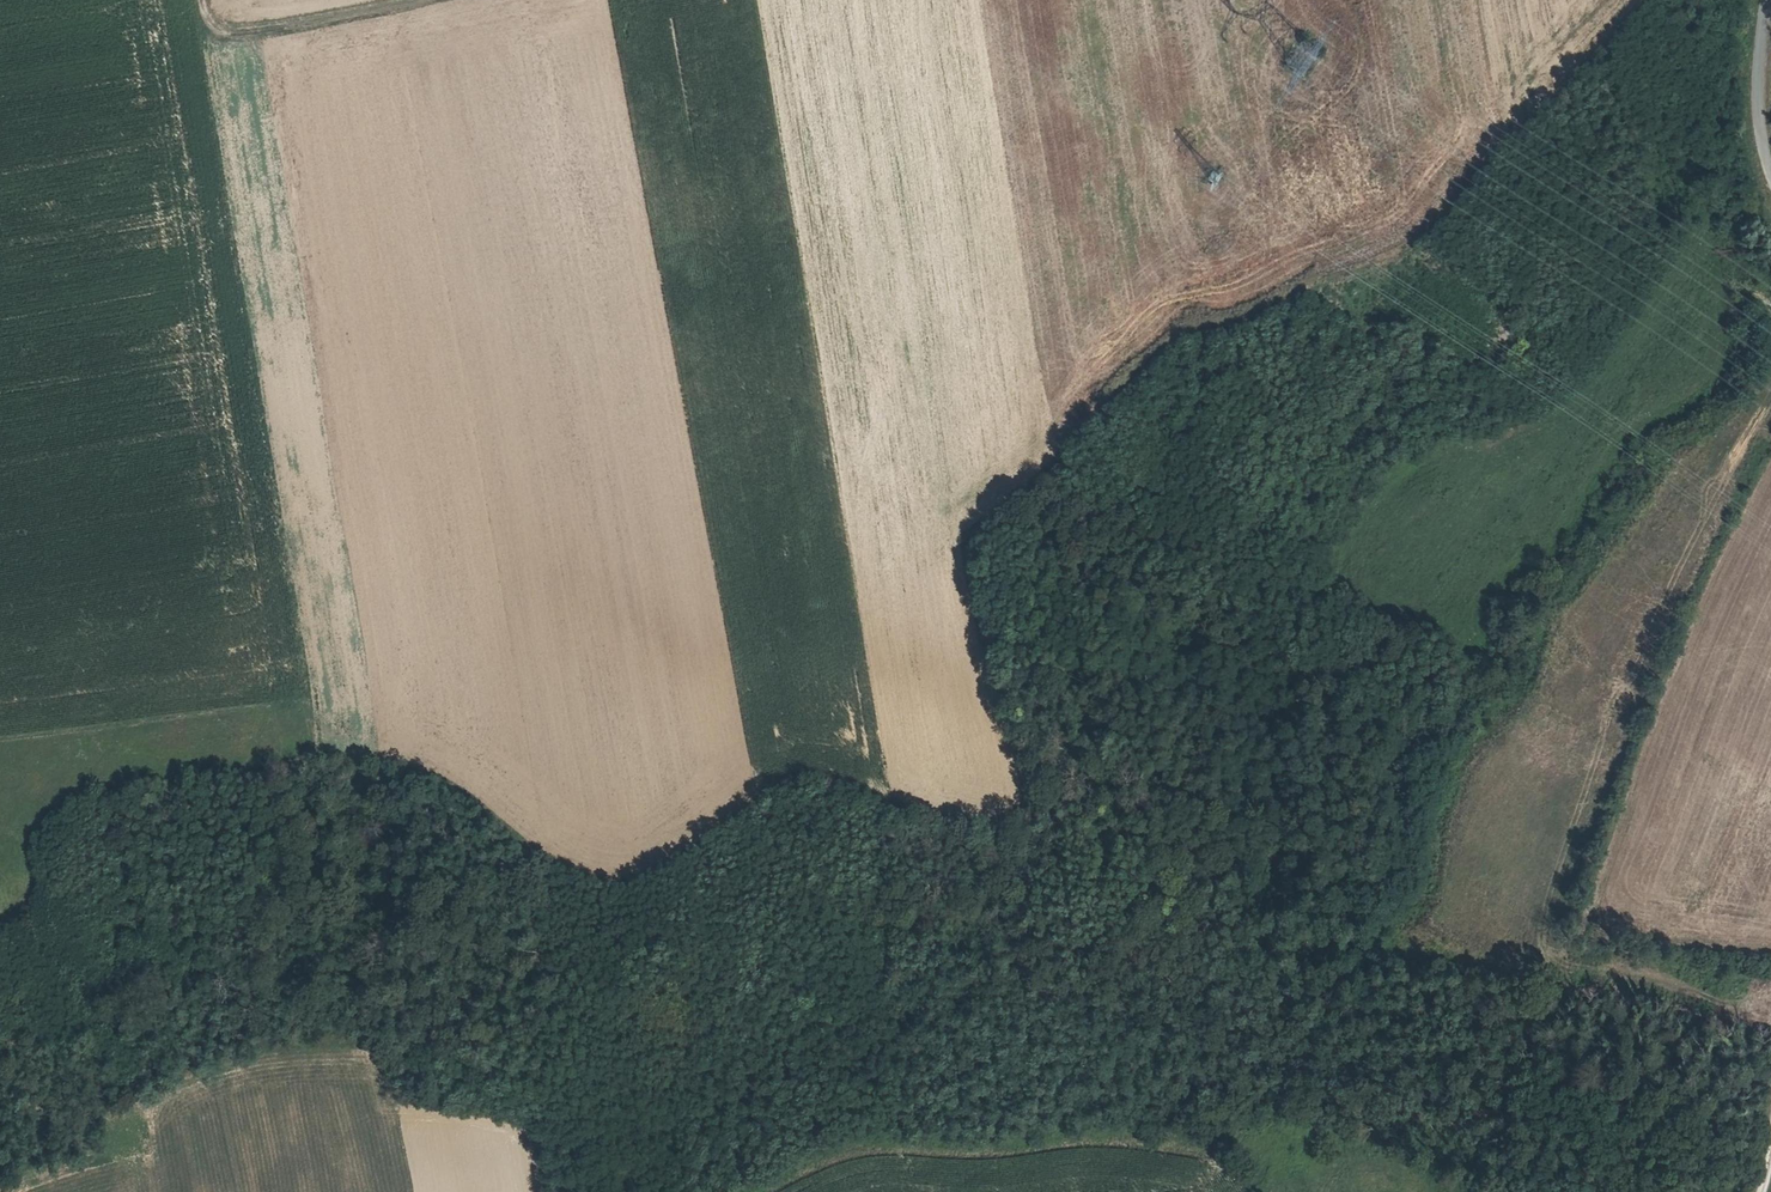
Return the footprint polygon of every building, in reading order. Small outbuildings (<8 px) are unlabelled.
[(1210,169),(1206,180),(1217,183),(1220,172),(1210,169)]
